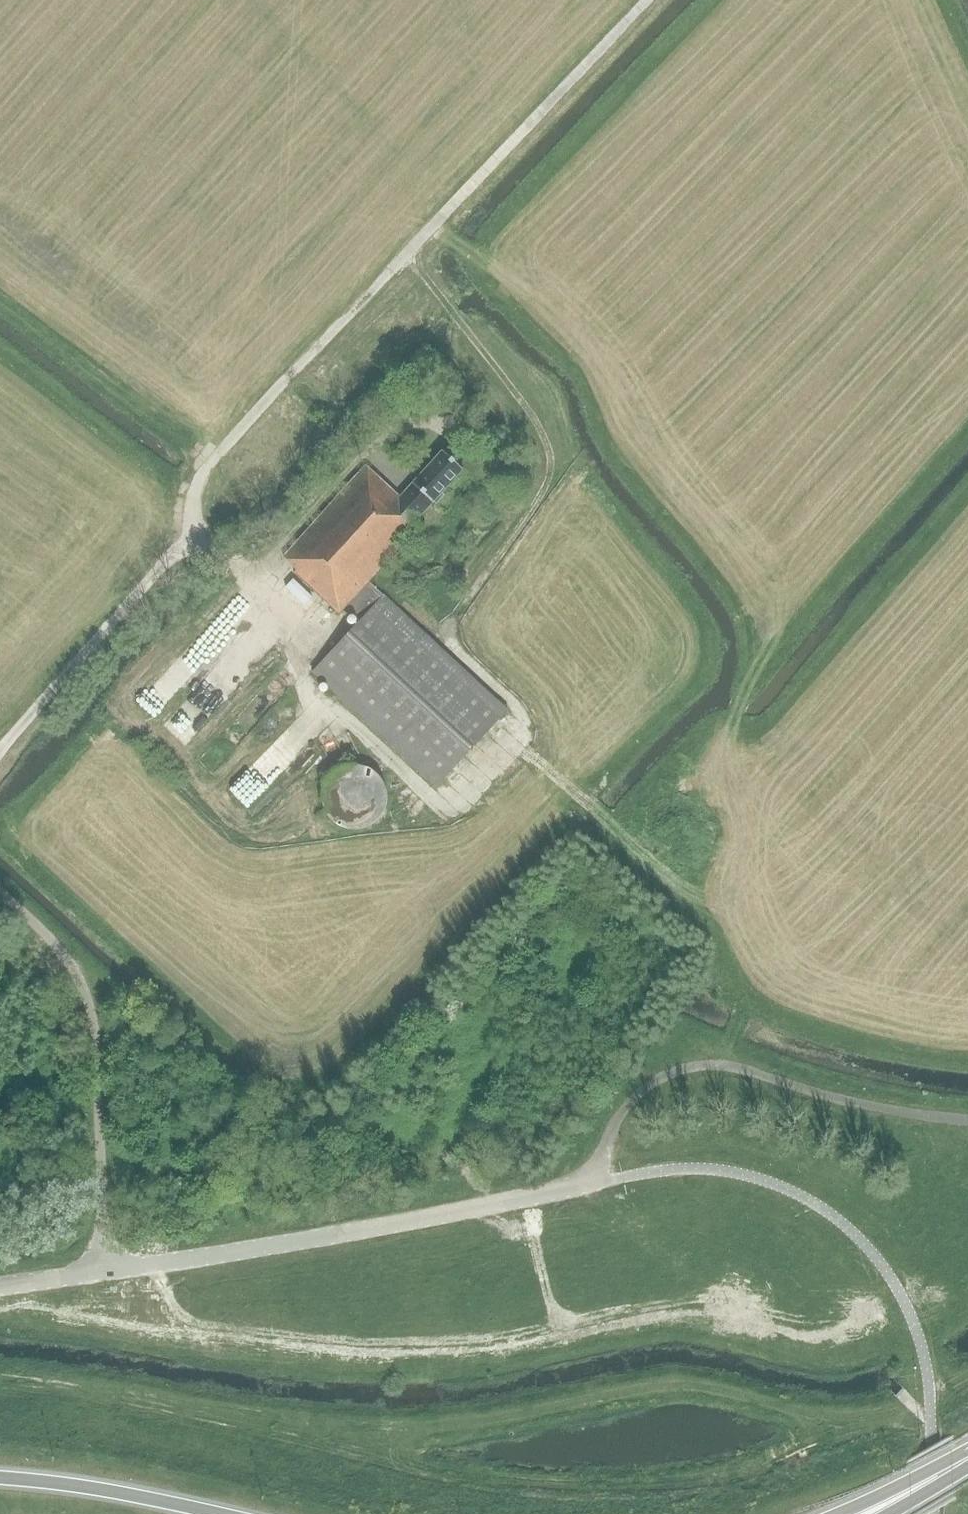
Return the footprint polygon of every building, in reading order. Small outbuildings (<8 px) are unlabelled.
[(436,787),(439,784),(507,711),(369,582),(421,525),(417,520),(435,501),(439,506),(447,497),(443,493),(464,469),(444,450),(401,497),(367,466),(284,557),(297,570),(294,573),(339,614),(346,606),(362,621),(313,673),(436,787)] [(498,477),(502,472),(498,468),(494,472),(498,477)] [(332,734),(322,739),(335,769),(345,764),(332,734)] [(329,818),(332,821),(333,823),(336,825),(340,827),(344,829),(348,830),(351,830),(356,830),(360,830),(362,829),(365,829),(367,828),(370,826),(372,825),(375,823),(377,822),(378,820),(380,818),(382,816),(383,814),(384,812),(385,809),(386,806),(387,804),(387,801),(387,797),(387,795),(387,793),(387,790),(386,787),(385,784),(384,782),(382,780),(381,778),(380,776),(378,774),(376,772),(373,770),(371,769),(369,768),(365,766),(361,765),(358,765),(354,764),(350,765),(347,765),(344,766),(342,767),(339,768),(335,771),(333,773),(331,775),(329,776),(327,779),(326,782),(324,785),(323,787),(323,789),(322,793),(322,796),(322,800),(322,802),(322,804),(323,806),(324,809),(325,812),(326,814),(327,816),(329,818)]
